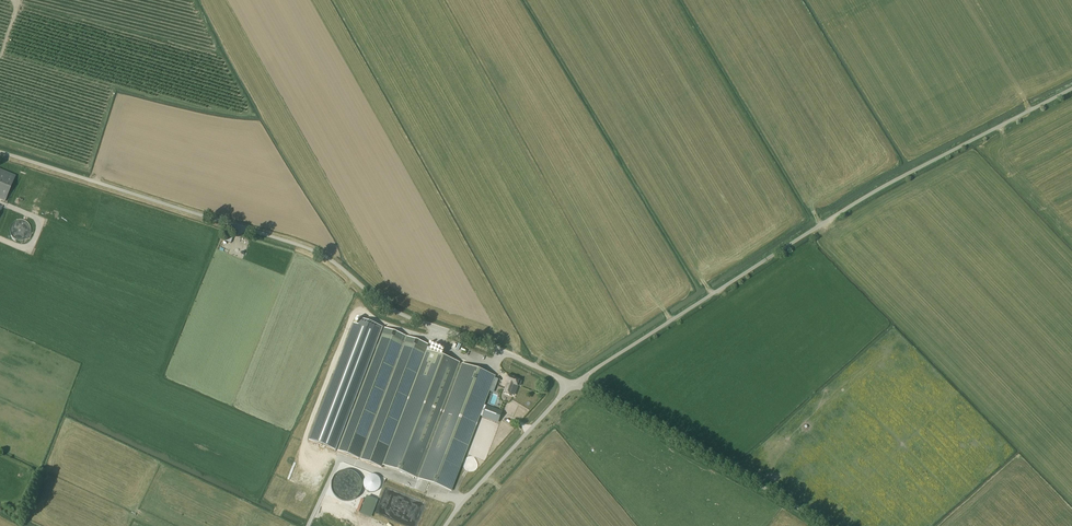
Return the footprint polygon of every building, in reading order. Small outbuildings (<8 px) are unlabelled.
[(0,169),(0,199),(5,201),(16,176),(0,169)] [(10,237),(28,240),(30,223),(13,220),(10,237)] [(41,239),(39,239),(37,244),(44,247),(50,233),(45,231),(41,239)] [(358,325),(354,323),(309,440),(336,450),(376,345),(383,327),(361,319),(358,325)] [(378,346),(338,451),(381,467),(383,464),(452,490),(463,462),(480,416),(484,405),(495,377),(426,351),(429,345),(385,328),(378,346)] [(505,381),(508,383),(507,385),(504,392),(511,395),(514,388),(515,385),(517,386),(518,385),(520,386),(522,381),(519,380),(520,380),(507,375),(505,381)] [(492,392),(490,406),(500,407),(503,394),(492,392)] [(496,421),(499,411),(484,405),(480,416),(496,421)] [(992,484),(986,489),(989,493),(995,488),(992,484)]
